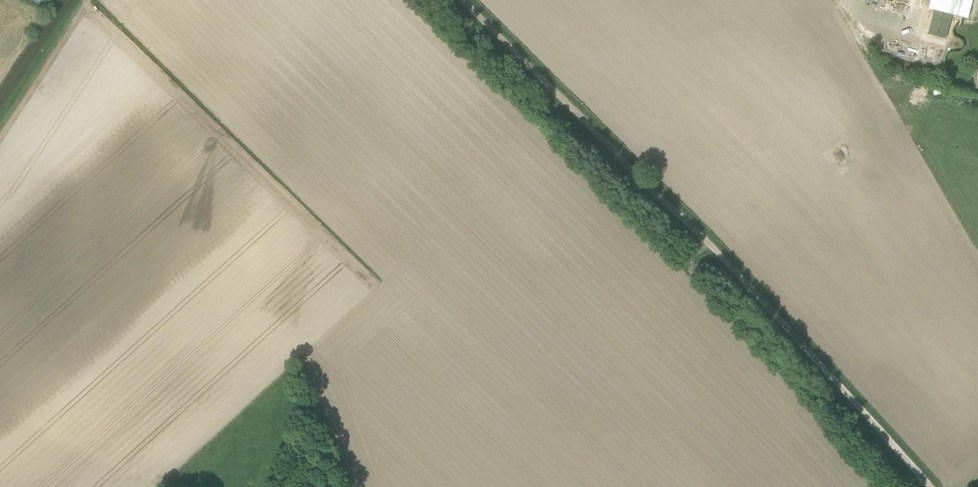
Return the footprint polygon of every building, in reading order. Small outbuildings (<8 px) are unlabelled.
[(973,0),(930,0),(928,8),(968,19),(973,0)]
